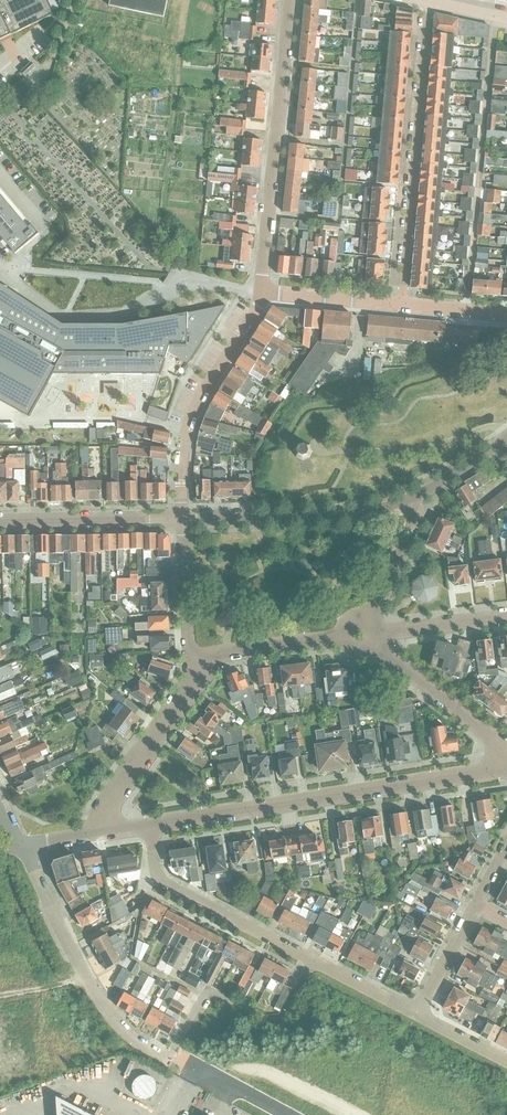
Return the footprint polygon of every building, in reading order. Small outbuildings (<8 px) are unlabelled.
[(0,0),(0,41),(54,14),(53,12),(61,8),(58,2),(50,6),(47,0),(0,0)] [(156,29),(154,32),(146,26),(142,32),(151,38),(150,39),(158,45),(181,12),(163,0),(115,0),(156,29)] [(258,10),(275,12),(277,0),(250,0),(249,3),(257,4),(257,3),(259,3),(258,10)] [(305,7),(319,9),(320,0),(306,0),(305,7)] [(360,16),(362,16),(370,17),(371,0),(370,0),(361,0),(360,16)] [(385,3),(384,11),(398,14),(397,20),(413,21),(414,9),(385,3)] [(305,7),(304,21),(318,22),(330,23),(331,10),(319,9),(305,7)] [(275,12),(258,10),(257,23),(274,25),(275,12)] [(347,20),(347,25),(353,26),(354,12),(343,11),(343,18),(346,18),(347,20)] [(435,15),(434,33),(455,35),(457,36),(459,19),(435,15)] [(373,17),(370,17),(362,16),(361,29),(371,30),(373,17)] [(379,25),(379,30),(390,31),(395,32),(412,33),(413,21),(397,20),(390,19),(389,26),(379,25)] [(489,26),(459,19),(457,36),(484,38),(488,39),(489,26)] [(230,31),(239,32),(256,34),(257,27),(251,26),(251,23),(231,21),(230,31)] [(304,21),(302,34),(316,36),(318,22),(304,21)] [(390,31),(389,40),(386,39),(386,42),(389,43),(411,45),(412,33),(395,32),(390,31)] [(256,34),(239,32),(239,39),(255,41),(256,34)] [(434,33),(433,45),(454,47),(457,47),(457,44),(454,44),(455,35),(434,33)] [(302,34),(301,48),(315,49),(316,36),(302,34)] [(410,55),(409,55),(410,45),(411,45),(389,43),(389,50),(385,50),(385,53),(410,55)] [(254,44),(253,57),(271,59),(272,46),(254,44)] [(454,47),(433,45),(432,55),(456,58),(456,55),(453,54),(454,47)] [(320,49),(315,49),(301,48),(299,62),(313,63),(319,64),(320,49)] [(496,51),(496,63),(506,64),(506,52),(496,51)] [(351,53),(344,52),(344,57),(340,57),(340,66),(350,67),(351,53)] [(385,53),(385,56),(388,56),(387,64),(409,66),(410,55),(385,53)] [(432,55),(431,66),(431,67),(452,69),(452,61),(456,61),(456,58),(432,55)] [(271,59),(253,57),(252,70),(269,72),(271,59)] [(18,68),(26,76),(36,67),(31,62),(28,59),(18,68)] [(407,77),(408,67),(409,67),(409,66),(387,64),(387,72),(383,72),(383,75),(386,75),(407,77)] [(495,65),(494,79),(506,80),(506,66),(495,65)] [(452,69),(431,67),(430,79),(451,81),(452,72),(455,72),(456,69),(452,69)] [(303,68),(302,82),(316,84),(317,77),(323,78),(324,71),(317,70),(303,68)] [(245,80),(251,81),(252,73),(219,70),(219,77),(245,80)] [(337,85),(348,86),(349,73),(339,72),(337,85)] [(406,88),(407,77),(386,75),(386,83),(382,83),(382,85),(406,88)] [(453,94),(454,91),(450,90),(451,81),(430,79),(428,92),(453,94)] [(494,81),(493,91),(495,91),(499,92),(505,92),(506,82),(495,81),(494,81)] [(302,82),(300,96),(314,98),(321,98),(321,92),(315,91),(316,84),(302,82)] [(406,98),(405,98),(406,88),(382,85),(382,88),(385,89),(384,97),(406,98)] [(334,99),(346,101),(347,87),(335,86),(334,99)] [(250,91),(248,104),(266,106),(267,93),(250,91)] [(491,105),(506,106),(506,98),(498,97),(499,92),(495,91),(493,91),(491,105)] [(449,106),(450,96),(453,97),(453,94),(428,92),(427,104),(449,106)] [(300,96),(299,110),(313,111),(314,98),(300,96)] [(384,97),(384,105),(380,104),(380,107),(405,109),(406,98),(384,97)] [(240,110),(248,111),(247,118),(264,120),(266,106),(248,104),(241,104),(240,110)] [(451,118),(452,115),(448,114),(449,106),(427,104),(426,116),(451,118)] [(491,105),(491,113),(506,114),(506,111),(506,106),(491,105)] [(380,107),(380,110),(383,110),(383,118),(404,120),(405,109),(380,107)] [(299,110),(297,124),(321,126),(321,120),(312,119),(313,111),(299,110)] [(447,130),(447,121),(451,121),(451,118),(426,116),(425,128),(447,130)] [(488,116),(487,131),(494,131),(495,131),(495,129),(496,121),(496,116),(488,116)] [(227,126),(227,127),(246,129),(246,120),(221,118),(220,125),(227,126)] [(402,131),(403,121),(404,121),(404,120),(383,118),(382,126),(379,126),(378,129),(402,131)] [(320,131),(321,126),(297,124),(296,137),(310,139),(311,131),(320,131)] [(246,129),(227,127),(226,134),(245,135),(246,129)] [(344,129),(337,128),(337,127),(332,127),(331,139),(343,140),(344,129)] [(425,128),(424,140),(449,142),(449,139),(446,139),(447,130),(425,128)] [(401,142),(402,131),(378,129),(378,132),(381,132),(381,140),(401,142)] [(495,131),(494,131),(493,138),(506,140),(506,132),(495,131)] [(245,138),(243,152),(261,154),(262,140),(245,138)] [(381,140),(377,140),(377,143),(380,143),(380,151),(401,153),(401,152),(401,142),(381,140)] [(445,154),(445,145),(449,145),(449,142),(424,140),(423,152),(445,154)] [(291,144),(289,157),(304,159),(305,145),(291,144)] [(495,145),(494,151),(506,153),(506,146),(495,145)] [(400,163),(401,153),(380,151),(379,158),(376,158),(375,161),(400,163)] [(261,154),(243,152),(242,166),(259,168),(261,154)] [(422,164),(447,166),(447,163),(444,163),(445,154),(423,152),(422,164)] [(289,157),(288,171),(302,173),(308,173),(310,160),(304,159),(289,157)] [(484,165),(495,166),(503,167),(506,167),(506,160),(495,158),(485,157),(484,165)] [(330,168),(342,169),(342,159),(330,159),(330,168)] [(399,174),(400,164),(400,163),(375,161),(375,164),(378,165),(378,172),(399,174)] [(421,176),(442,178),(443,169),(447,169),(447,166),(422,164),(421,176)] [(218,166),(218,173),(241,176),(242,169),(218,166)] [(288,171),(286,185),(301,186),(302,178),(308,179),(308,173),(302,173),(288,171)] [(239,192),(238,200),(256,202),(257,188),(244,186),(245,186),(243,186),(240,186),(241,176),(218,173),(209,172),(208,180),(233,182),(233,190),(234,192),(239,192)] [(399,174),(378,172),(374,172),(374,175),(377,175),(377,183),(398,185),(399,174)] [(495,183),(506,184),(506,176),(494,175),(493,183),(495,183)] [(421,176),(420,188),(445,190),(445,187),(442,187),(442,178),(421,176)] [(286,185),(285,199),(306,200),(306,194),(300,193),(301,186),(286,185)] [(365,188),(364,203),(389,205),(390,196),(388,196),(389,190),(365,187),(365,188)] [(420,188),(418,200),(440,202),(441,193),(445,193),(445,190),(420,188)] [(489,190),(488,203),(490,203),(493,203),(500,204),(501,190),(489,190)] [(39,234),(22,213),(18,216),(0,194),(0,236),(12,250),(15,253),(24,245),(25,246),(39,234)] [(285,199),(284,212),(298,214),(304,214),(305,207),(306,200),(285,199)] [(256,202),(238,200),(237,213),(254,215),(256,202)] [(418,200),(418,201),(417,212),(443,215),(443,211),(439,211),(440,202),(418,200)] [(492,214),(493,203),(490,203),(488,203),(481,202),(480,213),(492,214)] [(337,203),(331,203),(330,206),(324,206),(324,212),(337,214),(337,203)] [(364,203),(362,218),(386,220),(386,215),(388,215),(389,205),(364,203)] [(416,224),(438,226),(439,217),(442,217),(443,215),(417,212),(416,224)] [(208,221),(220,222),(236,223),(237,216),(209,213),(208,221)] [(480,213),(479,224),(489,225),(489,219),(506,221),(506,215),(492,214),(480,213)] [(281,218),(280,228),(293,229),(294,219),(281,218)] [(222,246),(233,247),(250,248),(252,235),(235,233),(236,223),(220,222),(219,229),(220,229),(219,237),(220,239),(222,240),(222,246)] [(328,230),(338,231),(339,231),(339,224),(325,223),(324,230),(323,232),(324,232),(322,245),(327,246),(328,230)] [(362,223),(360,238),(386,240),(387,230),(385,230),(385,224),(362,223),(361,223),(362,223)] [(416,224),(415,236),(415,237),(440,239),(441,235),(437,235),(438,226),(416,224)] [(491,225),(489,225),(479,224),(478,235),(490,236),(491,225)] [(457,235),(457,225),(443,225),(443,236),(457,235)] [(322,247),(322,245),(324,232),(323,232),(319,231),(319,237),(316,237),(315,247),(322,247)] [(306,259),(308,241),(309,232),(303,232),(303,239),(301,239),(300,244),(299,255),(301,255),(301,258),(291,257),(289,274),(302,276),(304,258),(306,259)] [(277,273),(289,274),(291,257),(284,257),(286,237),(278,236),(276,256),(279,256),(277,273)] [(415,237),(414,248),(436,250),(437,241),(440,242),(440,239),(415,237)] [(338,242),(338,239),(331,238),(329,262),(323,261),(322,278),(334,279),(335,273),(335,268),(336,263),(337,253),(338,242)] [(360,238),(359,253),(359,254),(383,256),(383,250),(385,250),(386,240),(360,238)] [(319,259),(312,259),(314,242),(308,241),(306,259),(304,276),(317,277),(319,259)] [(250,248),(233,247),(231,260),(249,262),(250,248)] [(414,248),(413,261),(438,263),(439,260),(435,259),(436,250),(414,248)] [(478,248),(477,258),(488,259),(489,248),(478,248)] [(484,272),(492,272),(492,267),(488,266),(488,259),(477,258),(476,258),(475,268),(484,268),(484,272)] [(358,270),(383,272),(384,261),(363,259),(362,267),(358,267),(358,270)] [(413,261),(412,274),(433,276),(434,265),(438,266),(438,263),(413,261)] [(505,272),(500,268),(500,267),(492,267),(492,272),(499,273),(503,273),(503,274),(505,274),(505,278),(506,278),(506,272),(505,272)] [(383,272),(358,270),(358,273),(361,273),(361,282),(360,282),(382,284),(383,272)] [(432,286),(433,276),(412,274),(410,287),(435,289),(435,286),(432,286)] [(473,293),(487,295),(488,282),(479,281),(480,278),(474,278),(474,280),(473,293)] [(488,282),(487,295),(495,295),(501,296),(502,283),(502,280),(497,279),(496,282),(495,282),(488,282)] [(54,324),(20,299),(20,297),(20,296),(19,297),(1,285),(0,284),(0,401),(29,417),(53,374),(161,374),(168,351),(188,364),(226,305),(187,313),(123,327),(91,324),(54,324)] [(298,327),(305,327),(306,310),(276,307),(275,308),(273,307),(266,318),(280,327),(287,315),(299,317),(298,327)] [(306,310),(305,327),(303,344),(310,349),(312,328),(319,329),(321,311),(306,310)] [(346,356),(352,348),(353,348),(353,342),(350,342),(352,314),(325,312),(322,343),(319,343),(290,384),(305,395),(312,385),(323,369),(330,374),(335,367),(328,362),(335,352),(340,355),(346,356)] [(445,341),(477,344),(479,331),(447,328),(447,323),(369,316),(367,336),(445,343),(445,341)] [(278,329),(264,321),(257,332),(289,352),(293,348),(273,336),(278,329)] [(268,364),(276,351),(286,357),(289,352),(257,332),(250,343),(251,344),(250,345),(249,345),(242,355),(269,372),(272,367),(268,364)] [(269,372),(242,355),(235,365),(249,374),(252,369),(265,378),(269,372)] [(374,372),(381,373),(383,359),(376,358),(374,372)] [(227,379),(219,391),(228,396),(233,399),(234,396),(237,392),(243,396),(245,398),(246,396),(249,392),(255,384),(247,379),(248,376),(234,368),(227,379)] [(212,403),(204,419),(219,423),(224,411),(228,405),(236,410),(234,413),(247,421),(248,420),(259,427),(256,433),(265,435),(266,435),(272,424),(266,420),(233,399),(228,396),(219,391),(216,396),(212,403)] [(147,415),(166,421),(169,413),(150,406),(147,415)] [(219,423),(204,419),(199,432),(216,437),(216,436),(218,428),(237,433),(238,428),(219,423)] [(145,427),(117,422),(117,429),(144,434),(143,439),(153,441),(168,445),(170,433),(162,431),(155,430),(145,427)] [(198,436),(196,446),(213,450),(214,451),(216,442),(216,441),(219,442),(217,449),(230,453),(233,441),(221,438),(216,436),(216,437),(199,432),(198,436)] [(306,458),(310,451),(309,445),(303,441),(295,443),(291,449),(293,456),(300,460),(306,458)] [(151,458),(153,458),(166,460),(167,455),(168,455),(169,449),(167,449),(167,448),(152,446),(151,450),(119,447),(119,454),(151,458)] [(213,450),(196,446),(195,452),(213,457),(213,450)] [(88,447),(80,447),(80,457),(82,457),(89,457),(88,447)] [(120,500),(118,447),(111,447),(112,483),(107,483),(107,500),(120,500)] [(7,464),(7,484),(8,503),(20,502),(19,485),(26,485),(25,469),(25,454),(10,454),(7,460),(7,464)] [(33,454),(25,454),(25,469),(34,469),(33,454)] [(161,484),(153,484),(154,500),(166,500),(166,484),(168,484),(168,460),(166,460),(153,458),(154,467),(159,467),(159,476),(161,476),(161,484)] [(51,487),(51,502),(62,502),(61,463),(56,463),(56,471),(53,471),(53,480),(57,480),(57,486),(51,487)] [(66,477),(66,463),(61,463),(62,502),(73,502),(72,479),(69,479),(69,477),(66,477)] [(83,482),(77,483),(78,501),(90,500),(89,482),(89,469),(89,464),(82,464),(82,477),(83,477),(83,482)] [(125,482),(126,500),(138,500),(137,466),(131,466),(131,482),(125,482)] [(194,466),(193,479),(193,482),(194,482),(198,482),(198,499),(208,499),(207,497),(210,497),(210,482),(201,482),(200,466),(194,466)] [(89,469),(89,482),(90,500),(102,500),(102,482),(96,482),(95,468),(89,469)] [(486,468),(476,474),(482,485),(493,479),(486,468)] [(154,500),(153,484),(147,484),(147,470),(141,471),(142,500),(154,500)] [(233,499),(232,482),(227,482),(227,471),(214,471),(215,499),(233,499)] [(39,472),(30,472),(30,491),(33,491),(33,499),(38,499),(38,502),(47,502),(47,485),(39,485),(39,472)] [(466,485),(456,492),(465,506),(461,509),(469,522),(476,517),(478,520),(485,515),(481,508),(473,513),(468,505),(476,500),(471,492),(482,485),(476,474),(464,482),(465,482),(466,485)] [(240,482),(232,482),(233,499),(252,499),(251,475),(240,475),(240,482)] [(481,508),(485,515),(487,517),(506,502),(506,497),(502,490),(480,507),(481,508)] [(439,518),(432,531),(447,538),(454,525),(439,518)] [(447,538),(432,531),(426,545),(441,552),(447,538)] [(130,534),(117,535),(117,550),(117,569),(123,569),(123,549),(130,549),(130,534)] [(143,534),(130,534),(130,549),(137,549),(138,562),(139,562),(139,567),(143,567),(143,557),(143,550),(143,534)] [(157,534),(143,534),(143,550),(143,557),(149,557),(149,568),(155,568),(154,566),(157,566),(157,534)] [(167,534),(157,534),(157,566),(154,566),(155,568),(149,568),(146,568),(146,576),(171,576),(169,536),(167,534)] [(70,536),(70,559),(70,571),(71,576),(71,592),(77,592),(77,553),(86,553),(86,535),(70,536)] [(101,535),(86,535),(86,553),(86,572),(86,575),(95,575),(95,553),(101,553),(101,535)] [(117,535),(101,535),(101,553),(102,552),(102,573),(110,573),(110,550),(117,550),(117,535)] [(463,538),(454,535),(452,540),(460,544),(460,545),(463,546),(465,541),(462,540),(463,538)] [(9,570),(16,570),(16,536),(2,537),(2,553),(9,553),(9,570)] [(22,553),(30,553),(30,536),(16,536),(16,570),(23,570),(22,553)] [(49,563),(49,559),(49,536),(30,536),(30,553),(36,553),(36,577),(50,577),(49,563)] [(70,536),(49,536),(49,559),(49,563),(60,563),(60,562),(64,562),(64,571),(70,571),(70,559),(70,536)] [(491,543),(484,543),(484,539),(478,540),(479,552),(478,552),(479,561),(473,562),(476,580),(503,577),(500,558),(494,559),(493,550),(492,551),(491,543)] [(460,545),(460,544),(452,540),(449,546),(458,550),(460,545)] [(453,573),(455,585),(469,583),(466,565),(457,566),(456,560),(459,559),(459,556),(457,556),(446,556),(449,573),(453,573)] [(131,570),(131,579),(139,578),(139,570),(131,570)] [(139,587),(139,578),(131,579),(117,579),(117,590),(124,590),(124,587),(139,587)] [(412,597),(412,596),(411,597),(414,602),(415,601),(418,598),(419,600),(428,601),(435,596),(436,587),(431,580),(422,579),(415,584),(414,593),(415,594),(412,597)] [(142,597),(149,597),(168,596),(168,589),(166,590),(166,583),(141,584),(142,597)] [(142,597),(141,597),(142,611),(167,609),(167,603),(169,603),(168,596),(149,597),(142,597)] [(14,602),(4,602),(4,611),(17,619),(17,617),(18,617),(18,611),(14,611),(14,602)] [(48,633),(48,614),(35,615),(36,633),(48,633)] [(168,623),(170,622),(169,617),(168,617),(168,616),(149,617),(150,622),(148,622),(148,621),(136,621),(136,631),(169,629),(168,623)] [(96,619),(88,619),(89,633),(97,632),(96,619)] [(105,627),(105,635),(122,634),(121,627),(105,627)] [(105,636),(105,644),(122,643),(122,635),(105,636)] [(137,643),(151,643),(151,649),(169,649),(169,647),(171,647),(171,642),(169,641),(169,635),(151,636),(137,636),(137,643)] [(434,662),(433,666),(454,671),(455,669),(461,671),(470,642),(460,639),(458,648),(440,643),(437,651),(434,652),(431,660),(434,662)] [(486,659),(494,658),(492,639),(478,641),(480,652),(477,652),(480,671),(487,670),(486,659)] [(0,647),(0,650),(1,651),(5,649),(18,644),(16,640),(0,647)] [(43,646),(40,640),(33,643),(36,649),(43,646)] [(52,646),(40,652),(44,660),(60,653),(52,646)] [(118,658),(125,662),(127,653),(119,654),(118,658)] [(170,677),(171,672),(170,670),(171,666),(160,663),(160,661),(145,656),(143,662),(151,665),(149,673),(158,676),(159,675),(167,677),(170,677)] [(104,657),(95,657),(95,666),(104,665),(104,657)] [(301,665),(295,666),(300,698),(305,697),(304,688),(303,688),(303,684),(314,682),(313,672),(310,673),(309,664),(308,664),(307,662),(301,663),(301,665)] [(14,676),(9,664),(0,668),(0,683),(14,676)] [(300,698),(295,666),(289,667),(289,664),(282,665),(282,668),(281,668),(282,676),(279,677),(280,686),(292,685),(293,690),(292,690),(293,699),(300,698)] [(334,692),(348,690),(345,670),(338,671),(337,665),(326,666),(327,679),(325,679),(328,706),(335,705),(334,692)] [(266,685),(268,706),(276,705),(273,683),(270,684),(268,668),(264,668),(263,667),(259,668),(258,670),(256,670),(258,686),(266,685)] [(79,671),(64,677),(69,687),(83,681),(79,671)] [(229,674),(228,677),(230,683),(229,684),(232,692),(229,693),(233,704),(243,700),(246,708),(253,705),(245,688),(249,686),(247,681),(244,680),(242,674),(238,675),(237,673),(234,672),(229,674)] [(151,698),(155,692),(145,686),(147,684),(141,680),(139,682),(128,674),(124,680),(135,688),(129,696),(137,702),(139,699),(146,704),(147,703),(150,704),(152,700),(151,698)] [(474,696),(474,697),(474,698),(474,699),(475,700),(475,701),(476,701),(477,701),(477,702),(478,702),(479,702),(480,701),(481,701),(482,701),(488,705),(503,685),(506,682),(506,678),(501,676),(498,681),(495,686),(493,688),(490,685),(488,688),(479,681),(475,687),(478,689),(474,695),(474,696)] [(9,682),(0,685),(0,693),(19,685),(16,679),(9,682)] [(488,705),(494,710),(494,712),(494,713),(495,715),(495,716),(497,717),(498,717),(499,717),(501,717),(502,716),(506,711),(506,712),(506,703),(505,701),(506,699),(506,698),(504,695),(506,691),(506,682),(503,685),(488,705)] [(81,692),(85,700),(93,696),(90,688),(81,692)] [(315,688),(316,702),(323,701),(322,688),(315,688)] [(110,696),(122,705),(126,700),(114,690),(110,696)] [(356,708),(356,712),(363,711),(362,698),(355,699),(356,708)] [(397,702),(399,709),(413,704),(411,698),(397,702)] [(5,718),(18,712),(14,701),(0,707),(0,706),(0,720),(5,718)] [(207,713),(205,716),(227,731),(230,733),(235,730),(230,726),(220,719),(226,711),(218,706),(217,707),(211,703),(207,704),(205,708),(205,712),(207,713)] [(413,704),(399,709),(401,715),(415,711),(413,704)] [(74,706),(62,711),(66,720),(78,715),(74,706)] [(124,706),(117,716),(133,728),(140,718),(124,706)] [(354,709),(346,710),(349,726),(356,725),(354,709)] [(323,730),(316,731),(318,746),(316,746),(320,770),(327,769),(328,771),(336,770),(337,768),(344,767),(343,761),(347,761),(344,742),(351,741),(349,726),(346,710),(339,711),(342,730),(333,731),(334,732),(335,744),(326,745),(324,734),(323,730)] [(7,720),(0,723),(0,738),(10,734),(18,730),(35,723),(33,717),(26,721),(22,713),(7,720)] [(133,728),(117,716),(110,726),(106,724),(102,729),(115,738),(118,733),(125,738),(133,728)] [(225,745),(228,745),(231,743),(230,733),(227,731),(205,716),(202,719),(200,718),(197,719),(194,722),(195,726),(200,730),(199,732),(207,738),(213,730),(224,737),(225,745)] [(287,728),(295,727),(294,719),(286,720),(287,728)] [(105,744),(97,726),(85,731),(93,749),(105,744)] [(231,743),(228,745),(229,754),(219,756),(221,766),(219,766),(222,784),(242,781),(236,741),(243,740),(240,726),(235,730),(230,733),(231,743)] [(403,753),(409,752),(408,743),(402,744),(401,738),(397,739),(396,728),(385,726),(388,741),(385,741),(388,761),(404,759),(403,753)] [(462,745),(462,743),(461,741),(461,740),(459,738),(457,738),(456,738),(456,737),(455,736),(454,734),(453,733),(452,732),(449,732),(446,733),(445,727),(429,729),(430,738),(429,738),(430,746),(434,745),(436,753),(437,753),(439,753),(441,753),(442,753),(445,752),(446,751),(458,750),(457,748),(459,748),(460,747),(461,746),(462,745)] [(375,750),(377,748),(373,729),(364,730),(366,740),(358,741),(359,746),(357,746),(360,765),(362,765),(365,765),(366,765),(368,765),(369,764),(377,762),(375,750)] [(0,741),(0,752),(1,754),(29,741),(26,735),(21,737),(18,730),(10,734),(11,736),(0,741)] [(192,761),(202,768),(206,763),(195,755),(200,749),(186,738),(185,740),(183,739),(180,744),(180,746),(177,750),(186,757),(185,758),(191,763),(192,761)] [(268,776),(269,776),(266,756),(256,758),(253,738),(245,740),(249,765),(252,765),(254,779),(259,778),(260,778),(262,779),(263,779),(266,779),(267,777),(268,776)] [(294,757),(300,756),(298,739),(284,741),(287,759),(278,760),(281,776),(297,774),(294,757)] [(1,756),(6,767),(39,752),(48,748),(45,743),(19,754),(16,749),(1,756)] [(55,760),(50,763),(16,778),(17,782),(15,783),(20,793),(27,789),(29,794),(31,794),(38,791),(38,790),(36,785),(38,785),(37,783),(47,778),(44,772),(56,767),(56,766),(77,757),(75,751),(55,761),(55,760)] [(39,752),(6,767),(11,777),(26,771),(23,764),(41,757),(39,752)] [(483,801),(471,803),(472,813),(474,821),(474,826),(477,842),(475,843),(485,848),(490,844),(489,839),(488,831),(485,831),(483,820),(494,818),(494,817),(495,817),(498,817),(497,808),(495,809),(493,809),(491,800),(489,800),(488,798),(484,799),(483,801)] [(456,831),(457,836),(465,835),(461,811),(454,812),(453,805),(448,806),(447,805),(442,805),(441,807),(440,808),(444,833),(456,831)] [(429,809),(414,812),(414,816),(418,837),(439,834),(436,815),(430,816),(430,814),(429,809)] [(408,834),(410,833),(407,813),(405,813),(404,811),(400,812),(399,814),(391,815),(393,829),(389,829),(392,848),(400,847),(399,841),(409,840),(408,834)] [(364,832),(361,834),(365,854),(374,853),(373,846),(381,845),(380,836),(381,836),(379,817),(377,817),(375,817),(374,817),(371,817),(369,819),(367,819),(367,820),(362,821),(364,832)] [(345,842),(354,841),(351,822),(349,822),(348,820),(344,821),(343,823),(338,824),(340,839),(337,840),(340,856),(347,855),(345,842)] [(470,846),(475,843),(477,842),(474,826),(467,827),(470,846)] [(291,835),(294,855),(295,861),(302,860),(302,862),(309,860),(308,853),(323,850),(322,841),(316,842),(315,835),(302,837),(301,834),(291,835)] [(265,859),(294,855),(291,835),(281,837),(282,840),(268,842),(270,849),(264,850),(265,859)] [(246,862),(248,873),(257,872),(252,842),(236,844),(237,852),(233,853),(234,863),(246,862)] [(407,844),(409,860),(418,859),(416,843),(407,844)] [(475,843),(470,846),(458,856),(451,862),(457,865),(454,870),(468,878),(474,866),(467,862),(472,852),(480,857),(485,849),(485,848),(475,843)] [(219,870),(225,869),(222,846),(207,848),(209,858),(206,858),(207,867),(210,867),(211,874),(204,875),(207,892),(217,891),(214,874),(219,873),(219,870)] [(194,848),(170,852),(172,868),(183,866),(182,864),(188,863),(191,883),(202,881),(200,866),(197,867),(194,848)] [(91,864),(102,863),(100,850),(82,853),(84,865),(87,875),(92,874),(91,864)] [(69,880),(75,878),(80,876),(73,854),(55,860),(52,865),(58,884),(74,913),(87,906),(80,895),(78,896),(69,880)] [(135,855),(107,859),(109,877),(137,873),(135,855)] [(334,859),(337,876),(344,875),(341,858),(334,859)] [(275,859),(268,860),(269,878),(276,878),(275,859)] [(432,875),(428,884),(444,893),(445,890),(458,898),(464,886),(450,879),(435,871),(432,875)] [(413,882),(423,887),(427,880),(417,874),(413,882)] [(406,884),(403,890),(416,897),(417,896),(433,904),(430,911),(446,919),(452,909),(444,905),(445,903),(436,898),(437,897),(438,895),(423,887),(413,882),(411,880),(409,883),(406,884)] [(254,903),(253,904),(258,907),(256,911),(258,912),(257,914),(263,917),(263,915),(270,919),(273,912),(275,912),(284,894),(270,887),(268,886),(264,894),(260,892),(254,903)] [(284,910),(277,922),(290,929),(297,916),(300,909),(293,905),(297,899),(292,896),(296,888),(291,887),(286,895),(279,908),(284,910)] [(400,889),(396,896),(402,899),(406,893),(400,889)] [(504,889),(497,901),(506,906),(506,891),(504,889)] [(238,909),(248,914),(254,903),(235,893),(238,909)] [(321,894),(315,906),(321,909),(328,897),(321,894)] [(92,906),(76,915),(79,920),(78,924),(81,925),(82,927),(89,923),(90,925),(99,920),(95,912),(99,910),(98,908),(103,905),(100,899),(94,903),(90,904),(92,906)] [(122,900),(110,907),(112,923),(130,913),(122,900)] [(142,913),(159,922),(166,908),(152,900),(148,907),(145,906),(142,913)] [(363,902),(357,912),(363,916),(369,905),(363,902)] [(375,908),(369,905),(363,916),(363,917),(369,920),(375,908)] [(174,931),(181,918),(175,914),(175,912),(170,910),(169,911),(168,911),(161,924),(168,928),(160,942),(167,946),(174,931)] [(297,916),(290,929),(303,936),(309,923),(312,925),(317,915),(309,911),(305,920),(297,916)] [(318,928),(312,940),(324,947),(331,934),(334,927),(336,925),(338,920),(331,916),(321,911),(314,926),(318,928)] [(407,915),(401,925),(417,933),(419,930),(435,938),(435,937),(437,937),(440,932),(438,931),(441,926),(426,918),(423,923),(407,915)] [(181,934),(166,964),(172,967),(188,938),(195,925),(188,921),(188,920),(183,917),(182,918),(181,918),(174,931),(181,934)] [(104,928),(88,936),(97,954),(113,945),(115,950),(127,944),(129,943),(130,940),(129,938),(128,939),(124,931),(119,934),(119,933),(109,938),(107,934),(111,932),(108,925),(104,928)] [(194,941),(201,945),(208,931),(207,931),(208,930),(202,927),(201,928),(195,925),(188,938),(172,967),(179,971),(194,941)] [(417,933),(401,925),(397,932),(406,936),(404,938),(413,943),(411,947),(413,948),(410,953),(424,961),(432,946),(417,938),(419,935),(417,933)] [(331,934),(324,947),(338,954),(337,953),(344,941),(346,943),(351,933),(343,929),(342,931),(334,927),(331,934)] [(478,936),(506,951),(506,943),(501,940),(503,936),(494,931),(493,934),(482,928),(478,936)] [(371,942),(359,964),(371,970),(380,954),(384,956),(387,949),(391,943),(392,940),(391,939),(394,935),(395,936),(397,931),(393,929),(391,933),(388,932),(384,936),(383,937),(375,933),(374,936),(371,942)] [(201,945),(195,956),(201,960),(207,948),(219,954),(219,953),(226,941),(221,938),(221,937),(216,933),(215,935),(208,931),(201,945)] [(359,964),(366,950),(371,942),(374,936),(368,933),(364,939),(358,936),(347,958),(359,964)] [(478,936),(474,944),(485,949),(483,952),(492,956),(494,953),(506,960),(506,951),(478,936)] [(135,955),(146,959),(152,942),(141,939),(135,955)] [(219,954),(204,982),(207,984),(210,985),(224,959),(232,963),(234,961),(233,960),(240,947),(228,941),(221,954),(219,953),(219,954)] [(401,948),(391,943),(387,949),(388,949),(396,954),(396,953),(398,954),(401,948)] [(127,944),(115,950),(113,945),(97,954),(106,970),(126,959),(127,944)] [(234,961),(232,963),(232,964),(245,971),(238,984),(244,987),(249,977),(254,968),(249,965),(254,955),(246,951),(247,950),(242,947),(241,948),(240,947),(233,960),(234,961)] [(393,959),(396,954),(388,949),(380,966),(386,969),(390,961),(390,958),(393,959)] [(404,976),(413,981),(419,970),(408,964),(410,960),(405,957),(402,961),(403,962),(400,969),(393,965),(391,970),(403,977),(404,976)] [(263,974),(271,978),(277,965),(265,959),(258,971),(255,969),(250,979),(258,983),(263,974)] [(465,959),(461,967),(495,985),(498,979),(484,971),(486,967),(478,962),(476,965),(465,959)] [(131,972),(137,975),(140,969),(140,964),(137,962),(131,972)] [(277,965),(271,978),(278,982),(273,991),(280,995),(274,1007),(280,1010),(291,988),(284,984),(290,972),(277,965)] [(495,985),(461,967),(457,975),(468,980),(466,983),(475,988),(477,984),(491,992),(495,985)] [(499,967),(496,973),(506,979),(506,971),(499,967)] [(114,984),(122,988),(131,972),(123,968),(114,984)] [(124,992),(116,1006),(129,1013),(136,999),(149,976),(143,972),(136,983),(130,996),(124,992)] [(184,981),(196,988),(200,979),(188,973),(184,981)] [(136,999),(129,1013),(141,1019),(148,1006),(142,1002),(149,990),(155,979),(149,976),(136,999)] [(127,986),(133,989),(137,983),(131,979),(127,986)] [(499,981),(495,990),(502,994),(506,985),(499,981)] [(243,993),(249,996),(254,986),(248,983),(243,993)] [(180,986),(176,991),(177,992),(182,995),(187,997),(190,991),(180,986)] [(0,988),(0,1010),(8,1009),(6,988),(0,988)] [(157,1028),(172,1000),(177,992),(176,991),(170,988),(158,1011),(152,1008),(145,1021),(157,1028)] [(454,988),(449,998),(476,1013),(488,1019),(496,1006),(490,1002),(486,1010),(467,1000),(470,997),(454,988)] [(482,989),(479,995),(495,1004),(499,997),(491,993),(490,993),(482,989)] [(177,992),(172,1000),(178,1003),(182,995),(177,992)] [(449,998),(444,1007),(445,1010),(471,1023),(476,1013),(449,998)] [(172,1000),(157,1028),(169,1035),(176,1021),(170,1017),(173,1012),(180,1015),(184,1007),(178,1003),(172,1000)] [(496,1006),(488,1019),(480,1035),(493,1042),(500,1027),(493,1024),(502,1008),(496,1005),(496,1006)] [(506,1049),(506,1034),(501,1031),(495,1043),(506,1049)] [(141,1100),(162,1091),(154,1071),(133,1081),(141,1100)] [(61,1099),(62,1114),(99,1114),(61,1099)]
